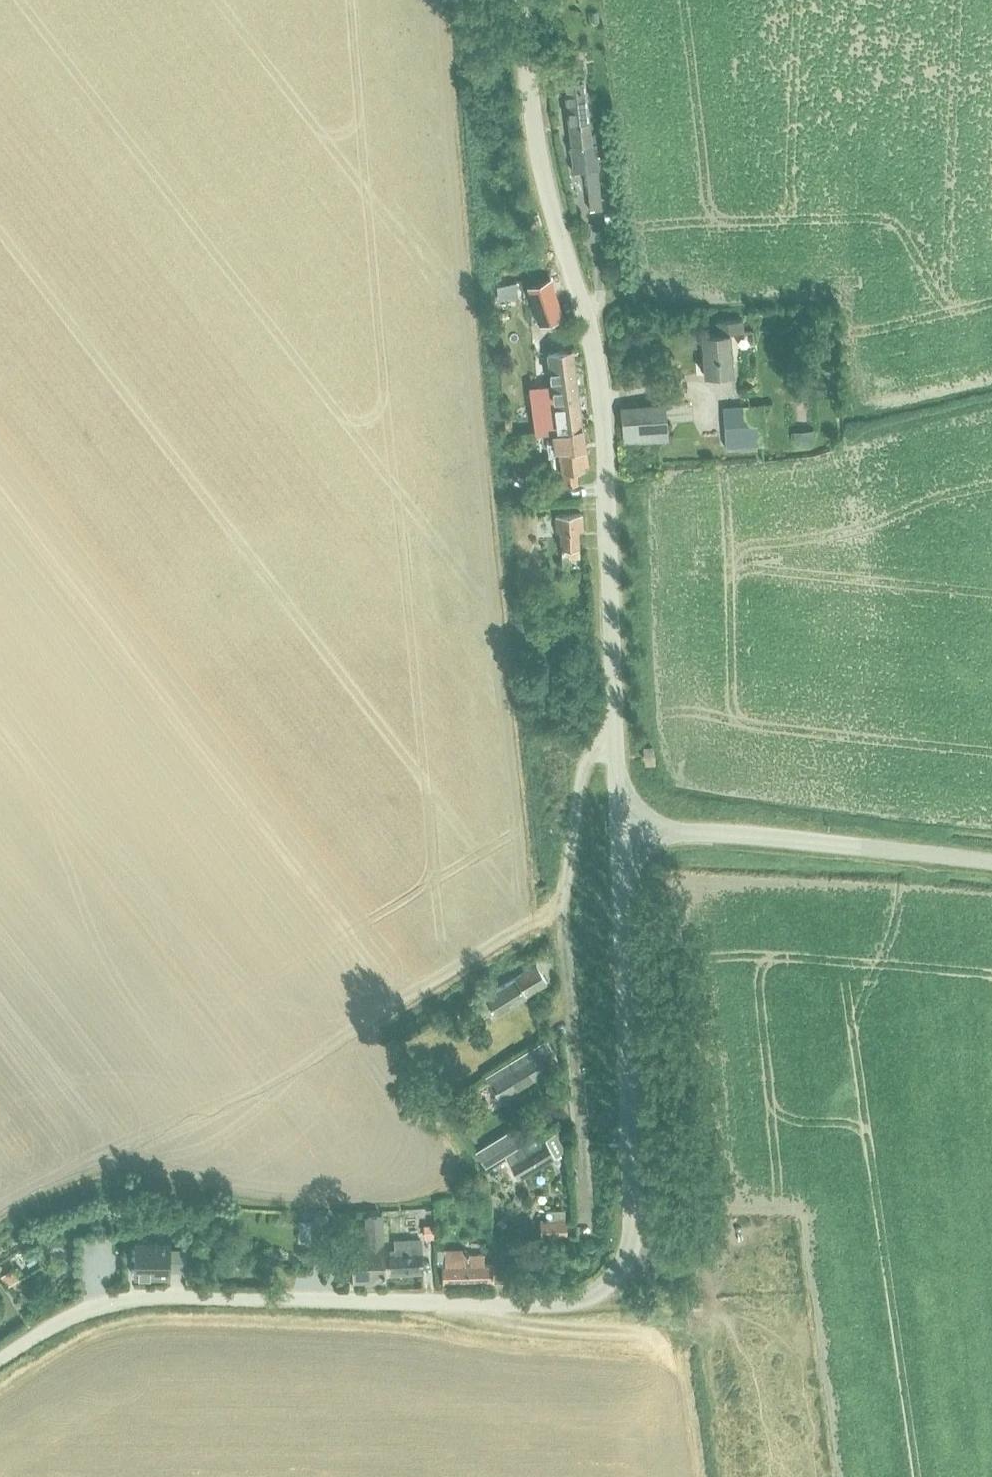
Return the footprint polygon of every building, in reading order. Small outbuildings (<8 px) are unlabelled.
[(575,172),(598,169),(595,143),(592,143),(584,77),(565,79),(575,172)] [(564,317),(552,280),(551,278),(527,286),(540,325),(564,317)] [(500,282),(501,296),(516,294),(514,281),(500,282)] [(732,336),(737,336),(745,336),(745,323),(719,324),(720,336),(704,337),(705,378),(733,377),(732,336)] [(545,343),(561,342),(560,330),(544,332),(545,343)] [(543,433),(553,432),(582,428),(572,353),(550,356),(555,394),(538,396),(543,433)] [(665,402),(620,407),(624,444),(669,440),(665,402)] [(724,408),(725,449),(764,448),(762,407),(724,408)] [(553,432),(556,453),(562,452),(566,486),(578,484),(576,472),(585,471),(582,450),(586,449),(583,428),(582,428),(553,432)] [(569,557),(580,557),(580,532),(584,532),(583,515),(556,517),(557,533),(561,533),(563,562),(570,562),(569,557)] [(645,749),(647,763),(655,762),(653,748),(645,749)] [(485,996),(495,1014),(547,982),(537,964),(485,996)] [(489,1080),(501,1099),(558,1063),(544,1041),(520,1055),(515,1059),(518,1063),(489,1080)] [(506,1155),(519,1178),(565,1150),(555,1132),(523,1153),(519,1147),(506,1155)] [(475,1155),(484,1168),(518,1146),(509,1133),(475,1155)] [(314,1217),(313,1243),(327,1244),(328,1218),(314,1217)] [(354,1252),(355,1286),(386,1285),(383,1218),(368,1219),(369,1251),(354,1252)] [(541,1220),(542,1237),(566,1235),(566,1219),(541,1220)] [(170,1240),(134,1240),(134,1276),(170,1276),(170,1269),(186,1269),(186,1245),(170,1245),(170,1240)] [(391,1254),(392,1274),(424,1273),(423,1243),(397,1244),(397,1254),(391,1254)] [(442,1265),(443,1283),(494,1282),(493,1264),(485,1264),(485,1253),(466,1254),(446,1255),(446,1265),(442,1265)]
